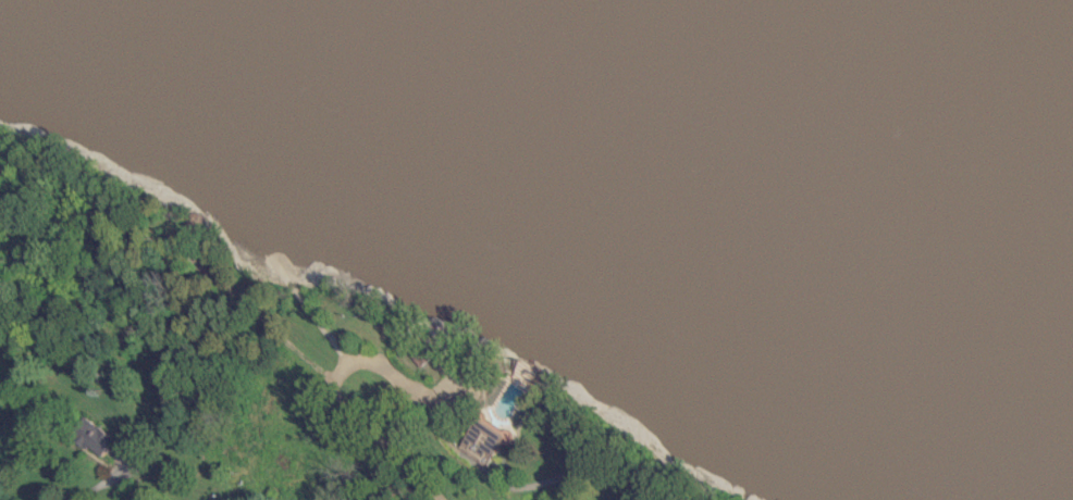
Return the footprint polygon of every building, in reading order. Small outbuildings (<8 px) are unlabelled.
[(513,381),(534,389),(542,366),(522,359),(513,381)] [(476,416),(455,449),(483,466),(504,434),(476,416)] [(105,454),(115,432),(87,420),(78,443),(105,454)]
